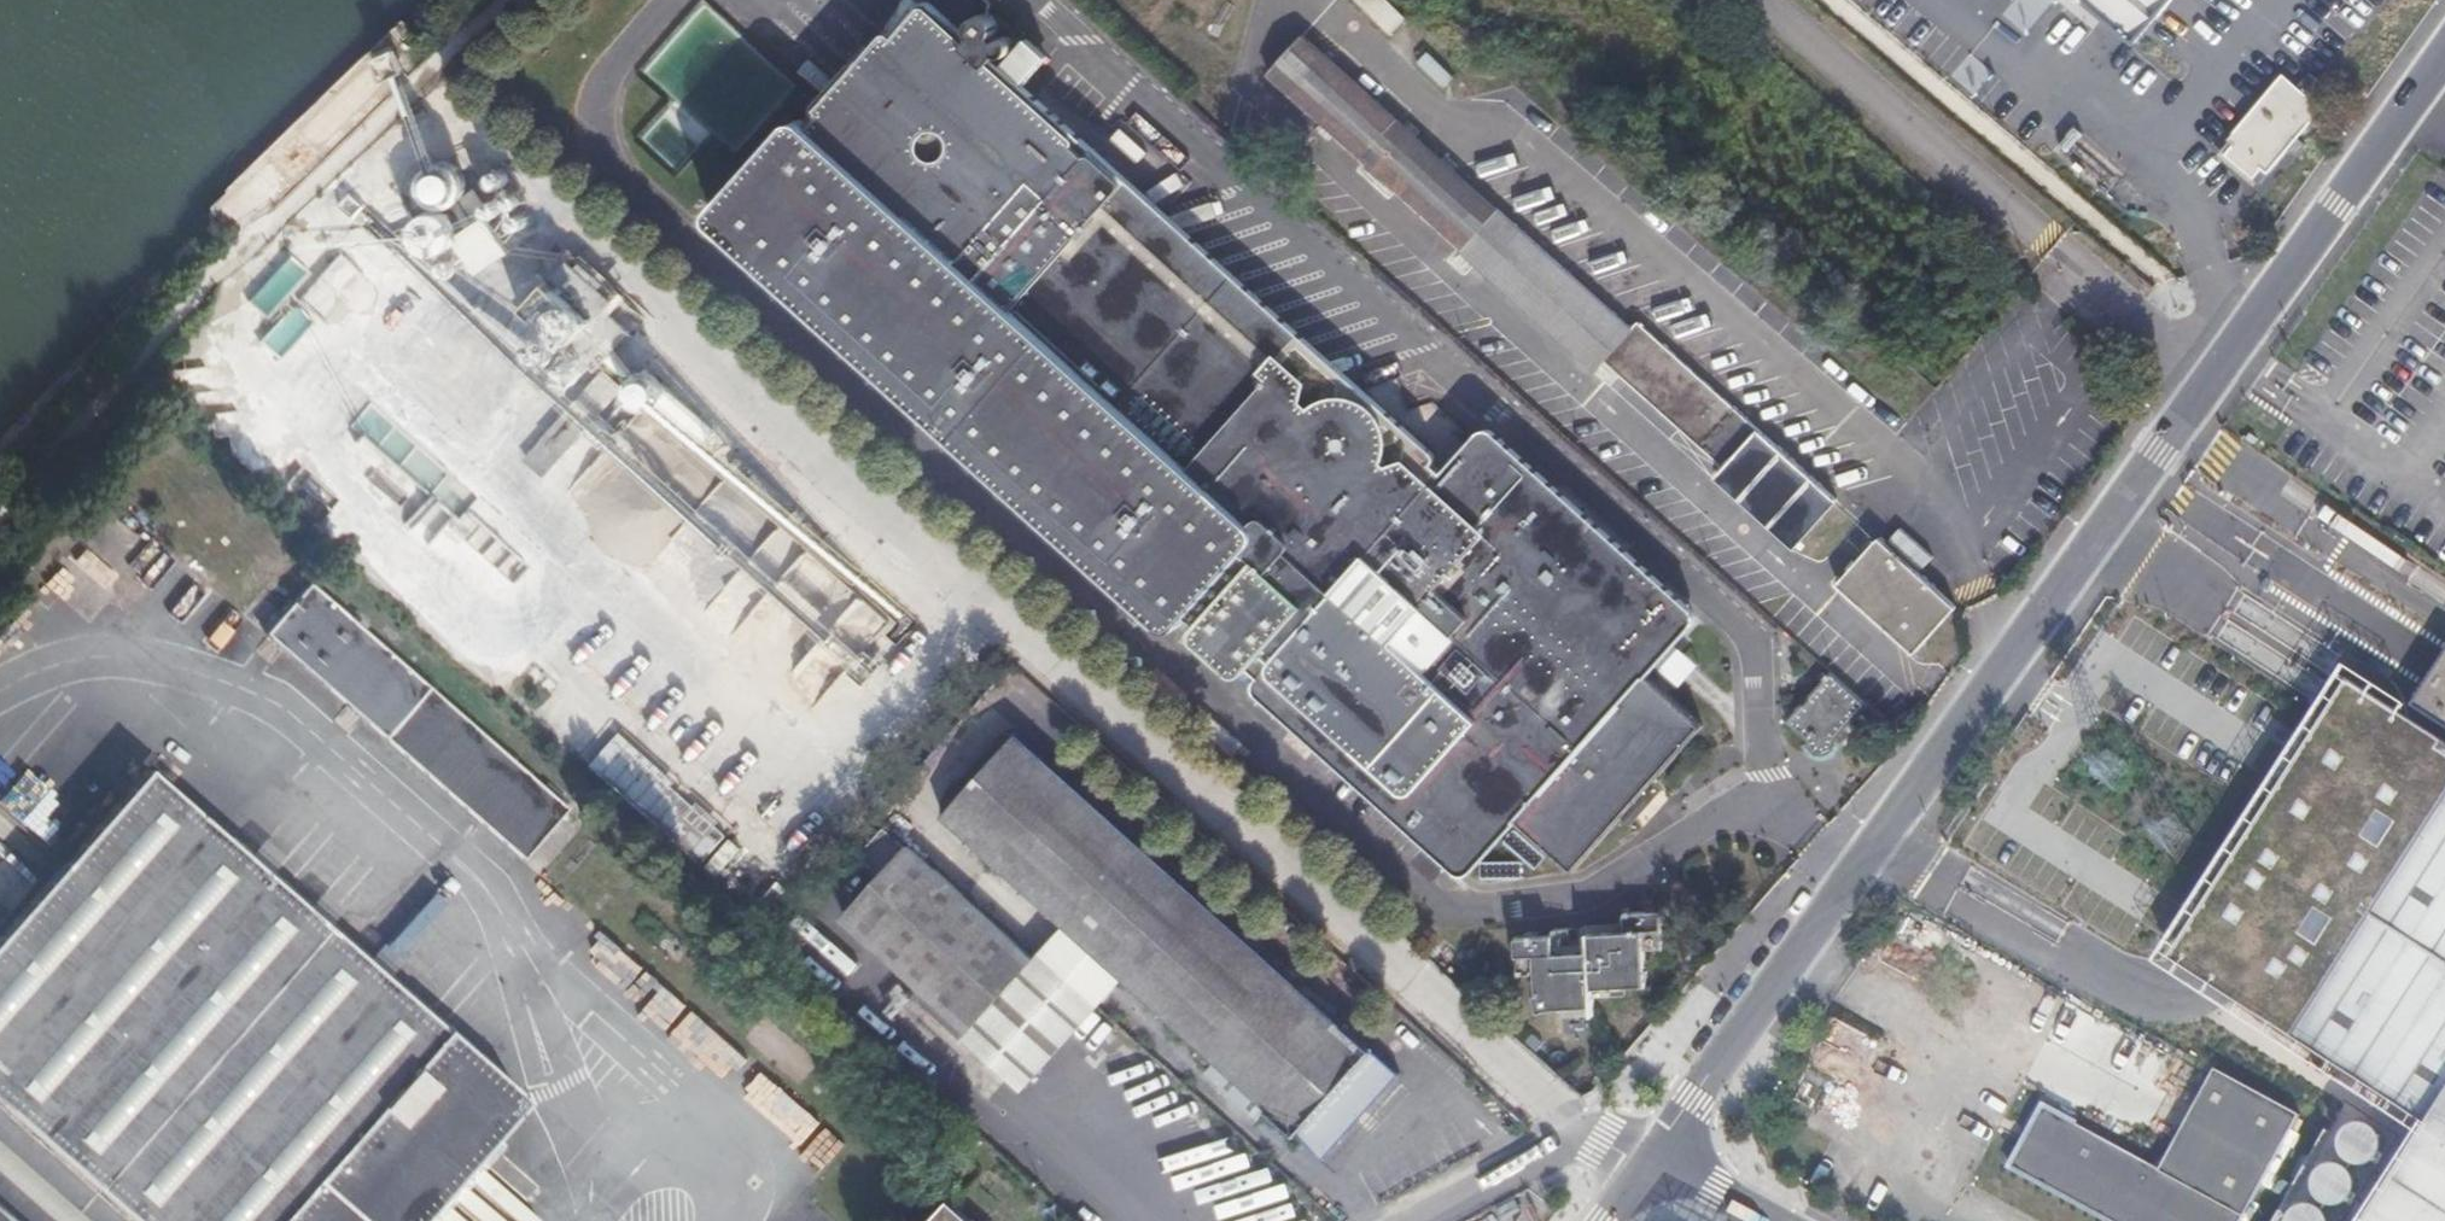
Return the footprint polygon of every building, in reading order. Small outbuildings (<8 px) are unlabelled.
[(815,92),(821,98),(799,121),(792,115),(788,115),(782,117),(779,118),(709,201),(706,204),(705,208),(705,211),(707,216),(709,220),(711,221),(1156,617),(1158,619),(1160,621),(1163,621),(1167,621),(1169,621),(1170,620),(1183,606),(1195,616),(1189,624),(1188,631),(1229,666),(1236,666),(1238,666),(1244,662),(1244,661),(1244,660),(1257,670),(1254,675),(1253,677),(1253,682),(1253,685),(1254,689),(1255,691),(1449,862),(1453,864),(1457,865),(1460,865),(1463,865),(1466,864),(1471,862),(1471,861),(1512,818),(1571,868),(1699,723),(1641,672),(1685,624),(1687,621),(1688,617),(1688,613),(1688,611),(1687,609),(1685,606),(1489,430),(1484,427),(1478,427),(1476,428),(1473,429),(1470,432),(1469,433),(1442,463),(1113,173),(1113,167),(1010,76),(1023,64),(998,41),(1002,37),(1002,33),(1001,31),(999,28),(997,26),(990,26),(988,26),(986,28),(986,29),(986,30),(979,24),(981,22),(983,19),(983,16),(984,12),(983,9),(982,6),(980,4),(977,1),(977,0),(919,0),(917,3),(913,0),(912,0),(883,33),(879,30),(850,61),(846,58),(815,92)] [(846,58),(850,61),(879,30),(883,33),(912,0),(797,0),(759,41),(815,92),(846,58)] [(1391,0),(1356,0),(1392,37),(1410,19),(1391,0)] [(2127,43),(2164,0),(2077,0),(2127,43)] [(647,74),(694,109),(705,96),(728,113),(752,131),(788,84),(739,48),(729,61),(683,26),(647,74)] [(1265,72),(1457,245),(1490,208),(1306,43),(1290,44),(1265,72)] [(1432,54),(1421,66),(1447,89),(1453,83),(1458,78),(1432,54)] [(2259,178),(2265,169),(2312,101),(2296,90),(2306,74),(2296,67),(2285,82),(2270,71),(2223,139),(2228,143),(2222,151),(2252,173),(2259,178)] [(1124,125),(1113,137),(1139,163),(1151,152),(1124,125)] [(1457,245),(1454,248),(1591,369),(1602,358),(1723,465),(1714,475),(1791,543),(1834,496),(1634,320),(1628,327),(1491,207),(1490,208),(1457,245)] [(399,284),(383,270),(372,283),(336,253),(299,298),(330,323),(358,291),(379,308),(399,284)] [(247,302),(267,320),(310,272),(289,254),(247,302)] [(567,344),(608,298),(566,260),(526,307),(567,344)] [(635,322),(608,298),(567,344),(595,369),(635,322)] [(260,340),(279,357),(310,320),(291,304),(260,340)] [(544,437),(561,452),(619,386),(603,371),(544,437)] [(431,489),(447,468),(365,406),(349,428),(431,489)] [(530,459),(546,472),(561,455),(545,441),(530,459)] [(598,460),(589,476),(610,489),(620,473),(598,460)] [(431,498),(405,522),(424,544),(451,520),(431,498)] [(662,564),(696,582),(718,541),(684,523),(662,564)] [(1923,566),(1933,555),(1902,528),(1893,539),(1923,566)] [(1875,536),(1833,583),(1910,653),(1952,605),(1875,536)] [(505,576),(518,563),(495,541),(482,554),(505,576)] [(302,583),(257,634),(517,861),(562,810),(302,583)] [(192,621),(201,627),(213,611),(223,618),(206,639),(219,649),(241,621),(209,597),(192,621)] [(829,703),(842,668),(879,681),(889,654),(864,645),(866,640),(780,609),(769,638),(755,633),(741,672),(829,703)] [(2114,629),(2090,664),(2093,665),(2195,731),(2217,697),(2164,662),(2115,630),(2114,629)] [(1864,703),(1827,671),(1786,718),(1808,737),(1805,739),(1802,742),(1801,747),(1800,753),(1801,755),(1804,760),(1809,764),(1812,764),(1817,764),(1822,762),(1826,760),(1828,756),(1829,752),(1829,749),(1828,743),(1864,703)] [(2425,711),(2444,724),(2444,680),(2425,711)] [(542,706),(757,895),(772,879),(556,689),(542,706)] [(940,817),(1062,927),(1117,976),(1320,1158),(1397,1069),(1342,1019),(1338,1020),(1014,731),(940,817)] [(2360,1220),(2444,1220),(2444,786),(2412,837),(2295,761),(2167,958),(2423,1124),(2360,1220)] [(0,935),(0,1143),(89,1220),(414,1220),(518,1099),(141,772),(0,935)] [(965,1031),(1032,960),(901,844),(836,917),(965,1031)] [(1530,968),(1531,1004),(1584,1001),(1584,983),(1638,979),(1638,944),(1653,942),(1653,907),(1617,910),(1617,927),(1582,930),(1583,948),(1544,949),(1544,931),(1516,932),(1510,930),(1502,943),(1511,948),(1512,968),(1530,968)] [(1039,953),(1092,1000),(1104,989),(1117,976),(1062,927),(1050,940),(1039,953)] [(1085,1006),(1092,1000),(1039,953),(1032,960),(1085,1006)] [(1085,1006),(1032,960),(965,1031),(961,1037),(1015,1085),(1085,1006)] [(2003,1163),(2109,1220),(2233,1220),(2293,1112),(2208,1066),(2153,1166),(2149,1164),(2126,1151),(2037,1102),(2003,1163)] [(2133,1138),(2126,1151),(2149,1164),(2156,1150),(2133,1138)] [(0,1143),(0,1220),(89,1220),(0,1143)] [(951,1202),(935,1220),(973,1220),(951,1202)]
